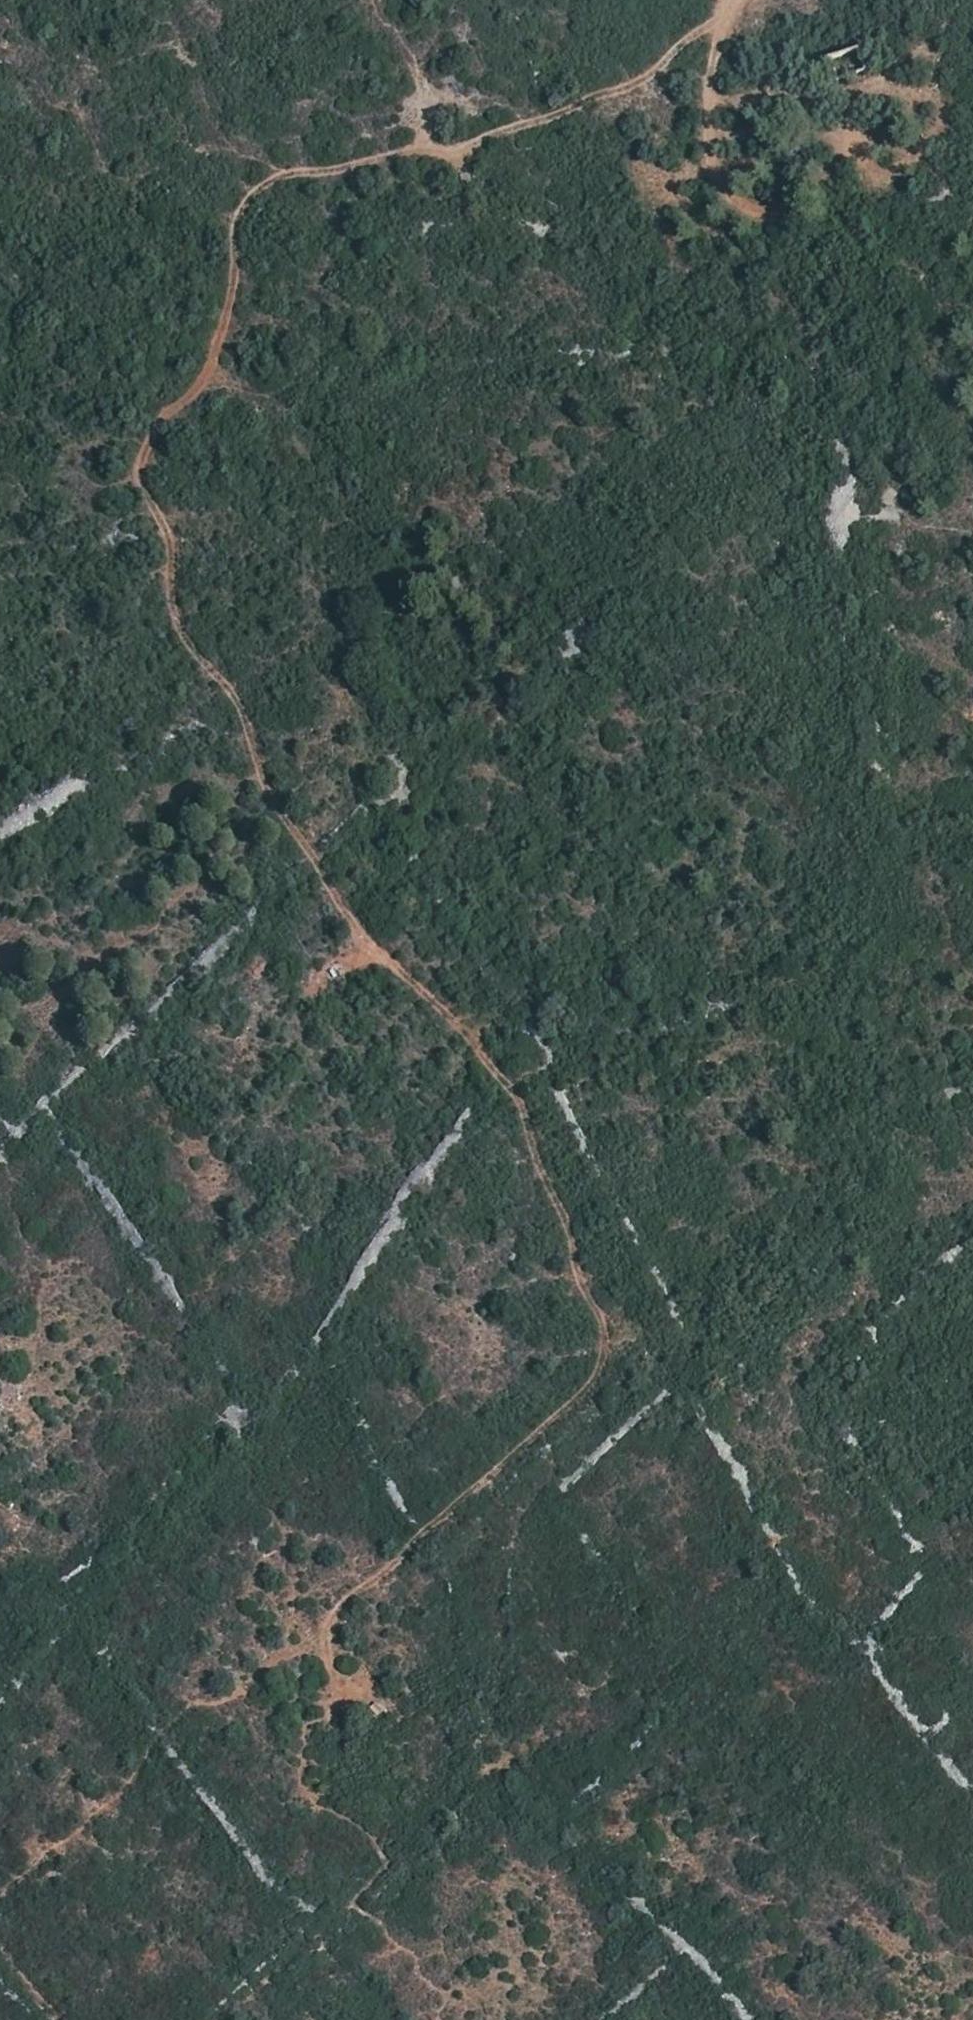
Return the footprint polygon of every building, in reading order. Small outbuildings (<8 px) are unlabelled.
[(565,654),(579,654),(580,633),(566,632),(565,654)]
